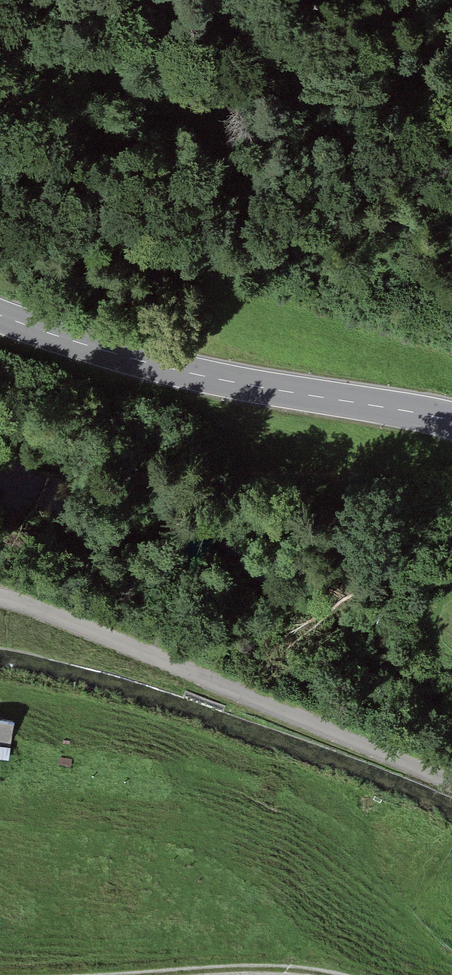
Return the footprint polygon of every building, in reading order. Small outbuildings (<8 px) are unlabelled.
[(0,715),(0,757),(10,758),(16,718),(0,715)]
